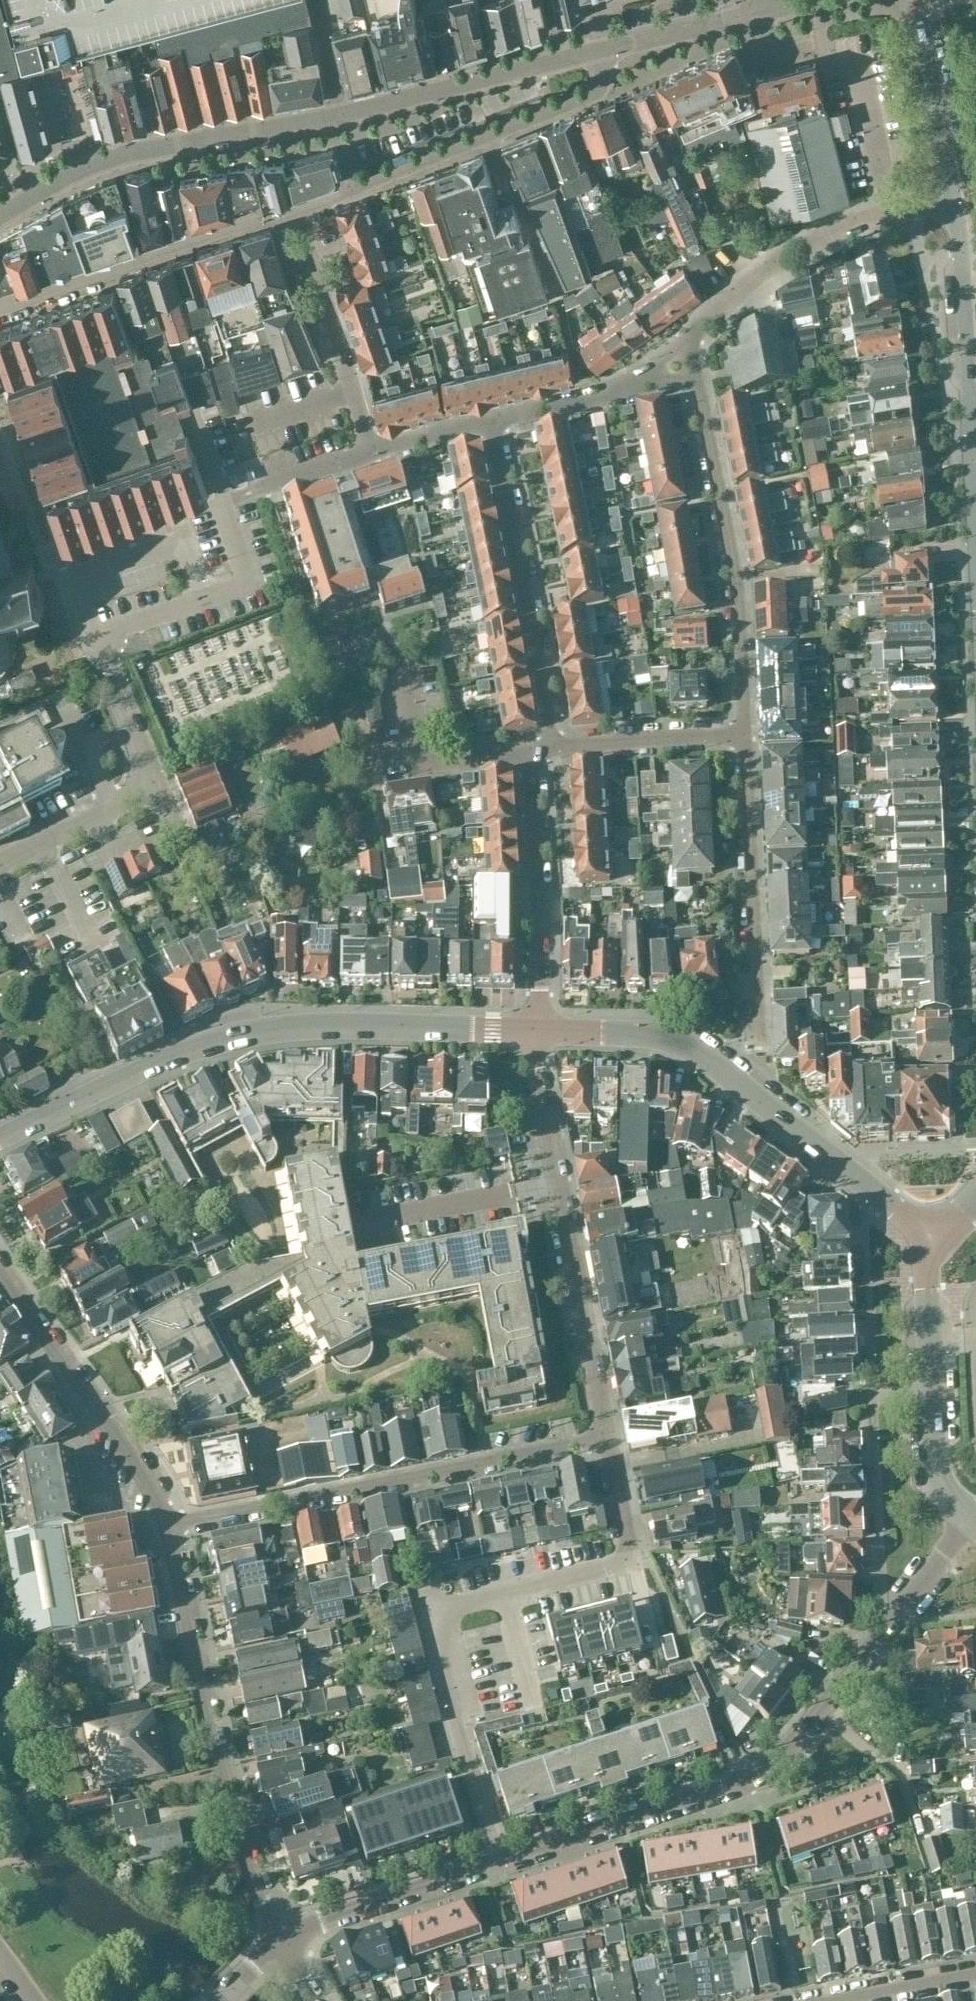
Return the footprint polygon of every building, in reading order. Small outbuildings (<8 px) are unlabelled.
[(18,155),(50,147),(42,117),(32,81),(34,80),(31,68),(39,67),(39,66),(60,61),(64,76),(80,71),(76,57),(80,55),(79,51),(103,44),(116,41),(154,31),(172,26),(270,0),(0,0),(0,89),(18,155)] [(282,30),(313,24),(307,0),(270,0),(154,31),(160,51),(172,47),(187,43),(190,55),(210,50),(240,42),(282,30)] [(366,9),(367,9),(365,0),(341,0),(345,15),(365,9),(366,9)] [(367,9),(366,9),(366,11),(384,82),(402,77),(424,70),(437,66),(424,10),(418,11),(417,5),(416,1),(416,0),(365,0),(367,9)] [(462,58),(486,50),(475,0),(447,0),(450,6),(462,58)] [(525,36),(517,0),(508,0),(484,6),(493,48),(525,36)] [(549,26),(548,26),(545,11),(543,0),(518,0),(526,33),(525,33),(525,35),(549,28),(549,26)] [(584,12),(581,0),(554,0),(559,24),(584,12)] [(439,65),(462,58),(450,6),(447,1),(424,6),(439,65)] [(348,91),(384,82),(366,11),(344,16),(346,29),(333,33),(348,91)] [(313,24),(282,30),(287,62),(317,58),(319,57),(313,24)] [(247,82),(253,111),(275,106),(263,49),(260,36),(239,43),(241,53),(247,82)] [(103,44),(106,53),(109,63),(120,60),(116,41),(103,44)] [(214,59),(228,115),(249,110),(236,54),(233,44),(212,50),(214,59)] [(708,59),(660,79),(692,153),(722,144),(728,160),(736,157),(731,142),(743,138),(734,118),(757,108),(754,98),(754,97),(755,97),(733,46),(708,57),(708,59)] [(172,53),(159,56),(176,123),(179,122),(199,119),(182,50),(172,53)] [(227,115),(217,76),(210,50),(190,55),(197,81),(207,118),(227,115)] [(120,133),(125,132),(109,63),(106,53),(100,54),(94,55),(95,60),(81,64),(91,104),(94,103),(96,112),(99,112),(105,135),(120,133)] [(138,62),(138,64),(154,127),(159,126),(172,124),(176,123),(159,56),(143,60),(138,62)] [(120,60),(109,63),(125,132),(127,131),(140,129),(154,127),(138,64),(131,65),(130,58),(122,59),(120,60)] [(324,96),(317,58),(287,62),(269,64),(276,106),(290,104),(289,102),(294,101),(324,96)] [(766,111),(748,122),(774,221),(852,201),(816,66),(817,66),(817,63),(758,76),(766,111)] [(656,81),(638,89),(652,123),(672,116),(656,81)] [(14,156),(18,155),(0,89),(0,160),(14,156)] [(670,162),(652,123),(638,89),(634,91),(635,92),(621,98),(688,254),(690,257),(685,260),(694,273),(703,269),(712,265),(706,250),(722,243),(715,227),(701,185),(699,185),(696,179),(684,184),(674,161),(670,162)] [(577,114),(598,175),(609,172),(600,147),(611,144),(619,141),(627,166),(629,169),(643,164),(639,152),(615,98),(598,105),(577,114)] [(850,128),(853,128),(848,110),(834,113),(841,137),(851,134),(850,128)] [(559,182),(564,195),(568,208),(573,220),(576,229),(580,241),(582,245),(596,241),(603,259),(624,251),(617,232),(612,233),(602,205),(608,202),(598,175),(588,146),(587,147),(576,115),(542,129),(559,182)] [(558,182),(547,155),(539,130),(503,145),(513,169),(524,196),(525,196),(558,182)] [(722,145),(690,157),(701,185),(713,180),(712,179),(732,172),(722,145)] [(333,149),(284,164),(294,196),(338,181),(341,175),(333,149)] [(460,162),(460,164),(477,211),(501,203),(484,154),(460,162)] [(252,164),(252,166),(258,185),(268,181),(275,202),(294,196),(284,164),(284,163),(252,164)] [(437,172),(453,220),(477,211),(460,164),(437,172)] [(257,208),(275,202),(268,181),(258,185),(252,166),(229,168),(229,171),(235,214),(236,213),(257,206),(257,208)] [(142,244),(168,234),(155,176),(154,171),(127,174),(142,244)] [(182,180),(186,196),(193,227),(235,214),(229,171),(182,180)] [(423,221),(430,218),(449,275),(468,269),(460,243),(437,172),(410,182),(423,221)] [(164,174),(155,176),(168,234),(186,229),(175,180),(165,182),(164,174)] [(88,261),(137,245),(128,217),(132,215),(118,177),(106,181),(66,199),(88,261)] [(573,220),(568,208),(564,195),(559,182),(558,182),(525,196),(531,208),(537,220),(538,222),(536,223),(541,233),(545,242),(550,252),(550,254),(552,253),(556,262),(561,273),(567,285),(593,276),(588,262),(584,251),(582,245),(580,241),(576,229),(573,220)] [(662,197),(643,204),(651,224),(669,217),(662,197)] [(345,231),(375,221),(367,198),(338,208),(345,231)] [(501,203),(477,211),(453,220),(466,258),(471,257),(486,304),(497,300),(502,315),(551,299),(528,233),(526,234),(513,198),(501,203)] [(65,200),(24,223),(43,277),(87,262),(65,200)] [(389,206),(378,209),(381,219),(392,215),(389,206)] [(392,215),(381,219),(385,229),(396,225),(392,215)] [(383,244),(375,221),(345,231),(353,254),(383,244)] [(19,286),(43,277),(24,223),(0,236),(19,286)] [(271,229),(242,237),(272,340),(282,374),(322,362),(297,302),(294,302),(284,279),(286,279),(271,229)] [(235,239),(197,251),(208,289),(224,340),(262,329),(235,239)] [(16,286),(0,241),(0,292),(16,286)] [(391,269),(383,244),(353,254),(361,277),(366,276),(366,277),(391,269)] [(405,252),(394,256),(398,266),(409,262),(405,252)] [(175,259),(190,307),(207,362),(217,394),(222,412),(239,406),(233,387),(238,385),(228,353),(215,357),(213,351),(221,348),(219,342),(193,253),(175,259)] [(166,328),(170,341),(172,346),(176,355),(179,366),(182,372),(182,371),(194,400),(195,401),(217,394),(207,362),(190,307),(186,309),(171,261),(146,268),(158,302),(157,302),(166,328)] [(888,264),(847,273),(852,293),(892,285),(892,282),(895,281),(893,268),(889,268),(888,264)] [(663,291),(676,311),(702,293),(683,267),(671,275),(668,270),(655,279),(663,291)] [(149,364),(158,388),(163,404),(174,400),(178,398),(180,405),(194,400),(182,371),(182,372),(179,366),(176,355),(172,346),(170,341),(166,328),(157,302),(155,303),(144,270),(119,278),(131,312),(146,354),(149,364)] [(344,306),(386,292),(383,283),(370,287),(366,277),(366,276),(361,277),(337,285),(344,306)] [(797,281),(778,293),(781,310),(785,310),(787,309),(794,308),(809,305),(814,304),(812,293),(800,295),(797,281)] [(849,294),(856,322),(869,320),(868,317),(898,310),(892,285),(852,293),(849,294)] [(174,400),(163,404),(158,388),(149,364),(146,354),(138,357),(132,340),(130,333),(115,289),(96,295),(75,302),(54,309),(34,316),(13,323),(0,328),(0,377),(5,375),(16,406),(23,427),(30,448),(37,469),(44,490),(48,500),(63,544),(84,537),(105,530),(125,522),(146,515),(167,508),(188,501),(209,494),(194,450),(191,443),(188,433),(186,434),(174,400)] [(650,295),(636,305),(635,305),(652,328),(676,311),(663,291),(652,299),(650,295)] [(344,306),(351,327),(380,317),(376,306),(389,301),(386,292),(344,306)] [(627,311),(617,318),(634,341),(652,328),(635,305),(636,305),(633,300),(624,306),(627,311)] [(794,308),(787,309),(785,310),(789,326),(812,321),(809,305),(794,308)] [(535,310),(538,319),(549,316),(546,307),(535,310)] [(527,323),(538,319),(535,310),(524,313),(527,323)] [(609,324),(599,330),(599,331),(615,354),(634,341),(617,318),(614,313),(606,319),(609,324)] [(856,345),(857,345),(903,337),(899,315),(869,320),(856,322),(855,322),(856,329),(854,330),(856,345)] [(380,317),(351,327),(358,347),(400,332),(397,324),(384,328),(380,317)] [(456,318),(445,321),(448,331),(459,328),(456,318)] [(509,327),(506,318),(495,322),(497,331),(509,327)] [(436,334),(448,331),(445,321),(434,325),(436,334)] [(497,331),(495,322),(483,325),(486,334),(497,331)] [(597,367),(615,354),(599,331),(599,330),(596,325),(587,331),(591,336),(581,343),(597,367)] [(731,359),(737,393),(800,382),(793,346),(778,349),(774,328),(740,334),(744,357),(731,359)] [(403,341),(400,332),(358,347),(365,368),(376,364),(387,360),(394,358),(390,346),(403,341)] [(854,372),(857,372),(880,368),(880,363),(907,359),(903,337),(857,345),(858,357),(845,359),(847,369),(854,368),(854,372)] [(542,342),(546,355),(553,386),(575,381),(567,350),(556,353),(553,339),(542,342)] [(229,353),(228,353),(238,385),(239,387),(259,381),(259,380),(282,374),(272,340),(266,342),(249,347),(243,349),(229,353)] [(531,344),(523,346),(533,391),(553,386),(546,355),(534,358),(531,344)] [(512,396),(533,391),(523,346),(513,349),(516,362),(505,365),(512,396)] [(429,350),(418,353),(420,361),(420,363),(426,361),(432,360),(429,350)] [(512,396),(505,365),(493,368),(490,354),(481,356),(491,401),(512,396)] [(474,372),(463,374),(470,405),(491,401),(481,356),(471,358),(474,372)] [(400,361),(399,358),(398,357),(394,358),(387,360),(388,361),(390,369),(401,365),(400,361)] [(812,359),(800,362),(803,379),(815,376),(812,359)] [(380,372),(390,369),(388,361),(387,360),(376,364),(380,372)] [(470,405),(463,374),(460,361),(450,363),(453,377),(443,379),(450,410),(470,405)] [(907,363),(880,368),(857,372),(861,396),(911,387),(907,363)] [(426,383),(415,386),(423,417),(444,412),(432,368),(423,371),(426,383)] [(399,376),(391,378),(403,423),(423,417),(415,386),(403,389),(399,376)] [(382,428),(403,423),(391,378),(381,381),(385,394),(373,397),(382,428)] [(810,392),(795,395),(797,406),(812,404),(810,392)] [(912,419),(915,416),(914,409),(911,408),(908,392),(848,402),(851,420),(861,418),(863,429),(912,421),(912,419)] [(723,426),(768,417),(767,408),(749,412),(747,400),(719,406),(723,426)] [(636,408),(641,433),(670,427),(665,402),(636,408)] [(812,406),(797,409),(800,423),(815,420),(812,406)] [(632,409),(622,412),(624,421),(634,418),(632,409)] [(770,426),(768,417),(723,426),(726,446),(755,440),(753,429),(770,426)] [(567,424),(536,431),(540,453),(572,447),(581,445),(580,438),(571,440),(568,424),(567,424)] [(670,427),(641,433),(646,458),(675,452),(670,427)] [(877,459),(880,458),(917,452),(917,450),(920,446),(918,438),(915,437),(914,427),(855,437),(856,442),(860,442),(861,445),(874,443),(877,459)] [(597,430),(598,442),(608,440),(606,429),(597,430)] [(637,434),(626,436),(628,445),(639,443),(637,434)] [(608,440),(598,442),(600,453),(610,452),(608,440)] [(730,466),(776,457),(774,448),(757,452),(755,440),(726,446),(730,466)] [(825,442),(803,446),(808,469),(823,467),(822,461),(817,461),(816,456),(828,454),(825,442)] [(481,444),(449,452),(452,467),(443,469),(444,474),(486,466),(481,444)] [(572,447),(540,453),(545,474),(585,465),(584,459),(575,461),(572,447)] [(781,447),(774,448),(776,457),(783,456),(781,447)] [(867,469),(870,487),(893,483),(892,479),(924,474),(920,451),(917,452),(880,458),(882,467),(867,469)] [(679,477),(675,452),(646,458),(651,483),(679,477)] [(778,466),(776,457),(730,466),(734,486),(763,480),(760,469),(778,466)] [(549,494),(581,488),(578,473),(587,472),(585,465),(545,474),(549,494)] [(371,601),(380,598),(385,615),(427,602),(419,577),(413,578),(409,565),(373,577),(374,580),(365,582),(342,510),(360,504),(365,520),(411,505),(398,466),(352,481),(353,485),(336,491),(334,486),(284,502),(293,530),(292,531),(291,531),(310,589),(310,590),(312,589),(321,618),(347,609),(371,601)] [(486,466),(444,474),(446,481),(455,479),(458,494),(490,487),(486,466)] [(825,467),(808,471),(814,496),(830,493),(825,467)] [(414,471),(405,473),(409,485),(418,482),(414,471)] [(603,473),(605,484),(614,482),(613,471),(603,473)] [(645,474),(634,476),(636,486),(647,484),(645,474)] [(679,477),(651,483),(656,508),(684,502),(679,477)] [(924,478),(893,483),(870,487),(854,490),(854,495),(860,494),(860,496),(872,494),(875,514),(884,513),(884,507),(926,501),(924,478)] [(421,493),(418,482),(409,485),(412,496),(421,493)] [(614,482),(605,484),(607,495),(616,494),(614,482)] [(549,494),(553,515),(594,506),(593,501),(584,503),(581,488),(549,494)] [(741,514),(785,506),(784,497),(767,500),(765,489),(737,494),(741,514)] [(454,522),(463,520),(495,513),(491,491),(459,498),(462,513),(453,515),(454,522)] [(796,494),(785,496),(787,504),(797,502),(796,494)] [(640,504),(642,513),(652,510),(650,502),(640,504)] [(557,535),(598,527),(598,526),(589,529),(586,515),(595,513),(594,506),(553,515),(557,535)] [(787,515),(785,506),(741,514),(744,535),(772,529),(770,518),(787,515)] [(893,535),(928,530),(926,506),(893,511),(893,524),(871,528),(872,542),(893,539),(893,535)] [(663,541),(691,536),(686,510),(659,515),(663,541)] [(612,524),(621,523),(619,512),(610,513),(612,524)] [(500,534),(495,513),(463,520),(466,534),(457,536),(458,542),(500,534)] [(4,646),(13,635),(13,625),(15,624),(15,623),(25,619),(28,612),(31,611),(27,601),(41,596),(31,561),(18,566),(0,514),(0,648),(4,646)] [(427,516),(417,517),(419,529),(429,527),(427,516)] [(653,517),(643,519),(645,528),(654,526),(653,517)] [(825,517),(816,520),(823,546),(832,543),(825,517)] [(622,534),(621,523),(612,524),(613,536),(622,534)] [(429,527),(419,529),(420,532),(421,541),(431,538),(429,527)] [(562,557),(594,551),(590,536),(600,534),(598,527),(557,535),(562,557)] [(744,535),(748,555),(793,546),(791,537),(774,541),(772,529),(744,535)] [(504,554),(500,534),(458,542),(460,548),(469,546),(472,561),(504,554)] [(695,561),(691,536),(663,541),(668,566),(695,561)] [(819,555),(819,536),(795,536),(795,555),(819,555)] [(648,543),(647,544),(648,553),(659,551),(658,542),(659,541),(658,537),(647,539),(648,543)] [(793,546),(748,555),(752,574),(780,569),(778,558),(795,555),(793,546)] [(467,584),(508,575),(504,554),(472,561),(475,575),(466,577),(467,584)] [(563,564),(567,585),(608,577),(607,571),(598,573),(595,557),(563,564)] [(426,560),(428,571),(437,569),(435,558),(426,560)] [(695,561),(668,566),(672,591),(700,586),(695,561)] [(624,575),(633,573),(631,562),(622,563),(624,575)] [(859,599),(875,598),(885,598),(885,593),(928,590),(928,577),(930,573),(930,568),(927,565),(926,563),(892,565),(893,581),(874,583),(874,584),(858,585),(859,599)] [(437,569),(428,571),(430,582),(439,580),(437,569)] [(635,585),(633,573),(624,575),(626,586),(635,585)] [(508,575),(467,584),(468,590),(478,588),(480,601),(512,595),(508,575)] [(610,583),(608,577),(567,585),(572,607),(604,600),(601,585),(610,583)] [(665,582),(654,584),(656,594),(667,592),(665,582)] [(704,612),(700,586),(672,591),(677,617),(704,612)] [(754,593),(755,617),(808,614),(807,603),(787,604),(786,591),(754,593)] [(512,595),(480,601),(471,603),(472,610),(482,608),(485,624),(517,617),(512,595)] [(614,599),(618,625),(639,622),(635,595),(614,599)] [(933,595),(885,598),(875,598),(859,599),(852,599),(852,607),(866,606),(866,611),(864,615),(864,618),(869,620),(869,622),(934,617),(933,595)] [(835,597),(826,597),(826,606),(835,606),(835,597)] [(436,611),(445,609),(443,598),(434,600),(436,611)] [(824,602),(813,603),(814,611),(824,610),(824,602)] [(669,608),(659,610),(660,620),(671,618),(669,608)] [(447,621),(445,609),(436,611),(438,622),(447,621)] [(594,620),(604,619),(603,609),(592,610),(594,620)] [(554,617),(558,642),(590,637),(587,621),(586,611),(555,616),(554,617)] [(808,626),(808,614),(755,617),(756,642),(789,640),(788,627),(808,626)] [(706,624),(675,626),(675,621),(663,623),(656,624),(657,635),(667,634),(667,640),(674,639),(675,652),(707,650),(706,624)] [(485,627),(490,653),(521,647),(516,622),(485,627)] [(867,648),(884,647),(936,644),(934,622),(888,624),(889,637),(867,638),(867,648)] [(436,625),(436,640),(466,640),(466,624),(436,625)] [(480,638),(478,629),(468,631),(469,640),(480,638)] [(593,653),(590,637),(558,642),(562,668),(594,663),(593,653)] [(936,644),(884,647),(886,675),(903,674),(903,669),(937,667),(936,644)] [(526,673),(521,647),(490,653),(494,679),(526,673)] [(601,662),(611,660),(610,650),(599,652),(601,662)] [(761,676),(797,675),(796,664),(816,663),(815,650),(796,650),(759,652),(760,654),(758,654),(758,656),(759,656),(759,660),(758,660),(758,662),(760,662),(760,664),(758,666),(758,672),(760,674),(761,676)] [(873,658),(858,659),(859,670),(873,670),(873,658)] [(9,677),(9,678),(15,691),(39,680),(33,666),(9,677)] [(613,666),(602,667),(604,677),(614,676),(613,666)] [(564,674),(568,701),(600,696),(595,669),(564,674)] [(488,680),(486,670),(476,672),(478,682),(488,680)] [(706,679),(669,681),(668,672),(649,673),(653,697),(672,696),(673,709),(708,708),(706,679)] [(762,698),(762,700),(798,699),(798,687),(816,686),(816,673),(797,675),(761,676),(761,678),(759,678),(759,679),(760,679),(760,684),(760,685),(761,685),(761,687),(759,690),(759,695),(762,698)] [(881,702),(889,701),(938,699),(937,676),(903,677),(903,674),(886,675),(861,676),(861,689),(880,688),(881,702)] [(496,684),(500,708),(532,702),(527,678),(496,684)] [(491,694),(489,685),(479,687),(481,696),(491,694)] [(604,723),(600,696),(568,701),(572,726),(604,723)] [(799,723),(798,699),(762,700),(762,702),(760,702),(761,704),(762,704),(762,708),(761,708),(761,709),(762,709),(762,711),(760,714),(760,719),(763,721),(763,725),(799,723)] [(871,729),(879,729),(893,728),(892,724),(939,721),(938,699),(889,701),(890,718),(871,719),(871,729)] [(845,701),(837,701),(837,703),(837,716),(845,716),(845,701)] [(537,729),(532,702),(500,708),(505,733),(537,729)] [(654,706),(636,708),(637,720),(655,718),(654,706)] [(608,713),(609,723),(622,722),(621,712),(608,713)] [(309,723),(286,732),(289,738),(283,741),(293,766),(341,746),(331,720),(311,728),(309,723)] [(765,749),(801,747),(800,736),(819,734),(818,722),(799,723),(763,725),(763,726),(762,726),(762,727),(763,727),(763,732),(762,732),(762,733),(763,733),(763,735),(761,737),(761,743),(764,745),(764,748),(763,749),(764,749),(765,749)] [(480,737),(498,734),(497,724),(479,726),(480,737)] [(893,733),(893,728),(879,729),(880,744),(889,743),(890,749),(902,749),(903,758),(940,757),(939,731),(893,733)] [(856,730),(838,731),(839,759),(857,758),(856,730)] [(29,829),(19,810),(60,788),(50,768),(57,765),(59,764),(60,763),(60,762),(61,761),(61,760),(62,759),(62,758),(62,757),(61,756),(61,754),(60,753),(59,752),(58,751),(57,751),(55,750),(53,750),(52,750),(50,751),(43,755),(33,735),(0,752),(0,844),(29,829)] [(765,757),(766,781),(821,779),(820,773),(802,774),(802,765),(810,765),(810,761),(820,761),(820,754),(765,757)] [(940,757),(903,758),(870,760),(871,772),(898,771),(898,784),(941,782),(940,757)] [(570,772),(572,795),(605,792),(603,764),(572,766),(572,772),(570,772)] [(176,780),(181,792),(218,777),(213,765),(176,780)] [(642,800),(673,798),(709,797),(708,772),(672,774),(672,789),(656,790),(655,776),(641,777),(642,800)] [(481,775),(483,801),(515,799),(513,773),(481,775)] [(854,774),(840,774),(840,790),(855,789),(854,774)] [(476,776),(463,777),(464,788),(477,787),(476,776)] [(181,792),(186,804),(223,788),(218,777),(181,792)] [(766,781),(767,805),(823,803),(823,796),(803,797),(803,790),(808,790),(808,788),(821,787),(821,779),(766,781)] [(637,781),(627,781),(627,792),(638,791),(637,781)] [(430,784),(411,787),(416,820),(412,820),(414,829),(418,828),(418,831),(414,832),(415,838),(438,834),(430,784)] [(887,794),(888,810),(942,808),(941,786),(860,789),(861,800),(879,799),(879,795),(887,794)] [(423,902),(415,838),(414,832),(418,831),(418,828),(414,829),(412,820),(416,820),(411,787),(387,791),(395,842),(404,840),(408,870),(387,873),(391,906),(423,902)] [(223,788),(186,804),(190,814),(227,799),(223,788)] [(639,801),(638,791),(627,792),(627,802),(639,801)] [(606,820),(605,792),(572,795),(573,818),(576,818),(576,822),(606,820)] [(644,826),(674,824),(710,823),(709,797),(673,798),(674,813),(657,814),(657,816),(643,817),(644,826)] [(232,811),(227,799),(190,814),(195,826),(232,811)] [(517,825),(515,799),(483,801),(485,828),(517,825)] [(767,805),(768,830),(805,828),(804,816),(811,816),(811,814),(826,813),(826,802),(823,803),(767,805)] [(875,823),(876,833),(943,831),(942,808),(888,810),(888,823),(875,823)] [(480,818),(467,819),(468,829),(480,828),(480,818)] [(207,849),(225,842),(217,823),(199,830),(207,849)] [(674,824),(675,841),(659,841),(659,850),(676,850),(711,848),(711,847),(713,847),(713,845),(712,845),(711,841),(712,840),(712,839),(711,839),(711,837),(713,834),(713,829),(710,826),(710,823),(674,824)] [(295,849),(316,853),(321,830),(300,825),(295,849)] [(574,833),(575,857),(608,854),(607,826),(576,827),(576,833),(574,833)] [(806,852),(805,828),(768,830),(769,854),(806,852)] [(485,832),(487,856),(518,853),(517,830),(485,832)] [(889,843),(890,855),(944,853),(943,831),(876,833),(876,844),(889,843)] [(480,832),(468,833),(469,842),(481,842),(480,832)] [(837,838),(828,839),(829,849),(838,848),(837,838)] [(641,840),(641,842),(642,852),(653,852),(653,840),(641,840)] [(630,843),(630,853),(642,852),(641,842),(630,843)] [(859,847),(842,847),(843,851),(843,857),(859,856),(859,847)] [(712,874),(711,848),(676,850),(677,876),(689,875),(712,874)] [(153,850),(124,863),(134,885),(163,872),(153,850)] [(642,862),(642,852),(630,853),(631,863),(642,862)] [(520,882),(518,853),(487,856),(489,884),(520,882)] [(877,869),(877,878),(945,875),(944,853),(890,855),(890,868),(877,869)] [(610,882),(608,854),(575,857),(577,880),(580,880),(581,884),(610,882)] [(380,859),(360,860),(363,884),(383,882),(380,859)] [(807,884),(806,869),(825,869),(824,859),(806,860),(770,862),(769,861),(770,862),(770,864),(769,864),(769,865),(770,870),(769,870),(769,871),(770,871),(770,873),(768,875),(768,881),(771,884),(771,886),(807,884)] [(122,864),(108,870),(120,900),(135,893),(122,864)] [(853,866),(844,866),(844,878),(854,878),(853,866)] [(483,871),(471,871),(472,886),(484,885),(483,871)] [(689,875),(677,876),(677,887),(690,887),(689,875)] [(945,875),(877,878),(876,878),(877,891),(891,890),(892,900),(946,898),(945,875)] [(863,880),(855,880),(844,881),(844,901),(855,901),(864,900),(863,880)] [(639,896),(638,881),(626,882),(627,898),(639,896)] [(824,883),(807,884),(771,886),(772,909),(808,907),(808,896),(814,896),(813,895),(819,895),(819,891),(824,891),(824,883)] [(423,888),(425,906),(446,903),(444,885),(423,888)] [(475,888),(474,951),(474,988),(515,989),(516,888),(475,888)] [(693,888),(675,889),(676,905),(687,904),(693,896),(693,888)] [(675,889),(664,890),(666,908),(676,908),(676,905),(675,889)] [(662,913),(665,913),(663,892),(642,894),(643,910),(661,909),(662,913)] [(947,920),(946,898),(892,900),(893,923),(947,920)] [(341,902),(341,913),(367,914),(367,902),(341,902)] [(845,902),(845,929),(856,928),(855,902),(845,902)] [(774,933),(810,931),(822,931),(821,907),(808,907),(772,909),(773,911),(771,911),(771,913),(772,913),(772,917),(772,918),(772,919),(773,919),(773,921),(771,923),(771,929),(774,931),(774,933)] [(446,933),(446,909),(446,908),(435,908),(435,933),(446,933)] [(461,909),(446,909),(446,933),(446,951),(450,951),(450,988),(474,988),(474,951),(460,951),(461,909)] [(339,986),(339,946),(340,930),(309,930),(309,912),(300,912),(300,931),(304,931),(304,985),(339,986)] [(383,912),(375,912),(375,922),(383,922),(383,912)] [(234,934),(234,933),(219,939),(243,997),(260,990),(259,988),(266,985),(250,945),(272,936),(272,920),(272,916),(255,923),(254,921),(245,925),(247,928),(234,934)] [(622,917),(622,940),(622,951),(621,987),(626,987),(626,991),(627,991),(629,994),(637,994),(639,991),(645,991),(645,990),(643,946),(642,927),(632,927),(632,917),(622,917)] [(151,928),(155,935),(171,927),(167,919),(151,928)] [(278,921),(272,920),(272,936),(271,945),(276,945),(275,986),(299,986),(300,935),(285,934),(286,925),(278,924),(278,921)] [(342,985),(365,986),(366,947),(351,947),(351,927),(350,927),(350,920),(341,920),(341,927),(340,927),(340,930),(339,946),(342,946),(342,985)] [(617,951),(622,951),(622,940),(622,920),(609,920),(609,939),(609,951),(590,951),(589,990),(617,990),(617,951)] [(577,924),(565,924),(564,989),(587,990),(588,932),(577,932),(577,924)] [(677,925),(668,926),(668,933),(669,935),(674,935),(678,934),(677,925)] [(903,948),(908,948),(949,946),(948,925),(917,926),(918,936),(903,937),(903,948)] [(392,987),(417,987),(417,948),(406,948),(407,927),(391,927),(391,944),(392,944),(393,944),(392,945),(393,947),(392,987)] [(856,928),(845,929),(846,947),(863,946),(862,928),(856,928)] [(845,929),(828,930),(829,941),(845,940),(845,929)] [(822,931),(810,931),(774,933),(775,957),(811,955),(810,942),(829,941),(828,930),(822,931)] [(674,935),(676,953),(678,965),(684,964),(687,992),(719,988),(715,948),(700,950),(698,932),(678,934),(674,935)] [(671,953),(676,953),(674,935),(669,935),(668,933),(659,934),(660,944),(649,945),(651,991),(675,992),(671,953)] [(181,947),(195,970),(199,971),(204,982),(208,983),(218,1008),(243,997),(219,939),(217,936),(211,935),(204,937),(200,942),(195,944),(193,942),(181,947)] [(129,939),(119,944),(131,969),(141,964),(129,939)] [(47,940),(26,951),(33,965),(55,954),(47,940)] [(215,1009),(195,970),(181,947),(180,945),(164,953),(178,979),(163,987),(183,1026),(215,1009)] [(431,948),(417,948),(417,987),(441,988),(442,947),(431,946),(431,948)] [(950,968),(949,946),(908,948),(909,970),(950,968)] [(390,947),(366,947),(365,986),(389,986),(390,947)] [(69,970),(84,1000),(88,1009),(78,1015),(106,1068),(164,1037),(143,998),(149,995),(137,971),(117,981),(102,952),(69,970)] [(857,956),(847,957),(848,969),(858,968),(857,956)] [(897,968),(883,968),(884,988),(898,988),(897,968)] [(950,968),(909,970),(903,970),(903,992),(951,990),(950,968)] [(951,1011),(951,990),(903,992),(904,1005),(920,1004),(921,1012),(951,1011)] [(807,993),(774,994),(777,1061),(781,1061),(781,1065),(795,1064),(795,1062),(801,1062),(799,1025),(810,1024),(823,1024),(822,1022),(850,1021),(849,996),(837,997),(837,1007),(822,1008),(821,999),(807,1000),(807,993)] [(870,1016),(850,1017),(852,1047),(872,1046),(870,1016)] [(874,1040),(874,1044),(953,1041),(952,1016),(930,1017),(930,1016),(927,1016),(927,1018),(917,1018),(918,1035),(892,1036),(892,1039),(874,1040)] [(799,1025),(801,1062),(802,1081),(808,1081),(808,1087),(827,1086),(825,1048),(823,1048),(823,1042),(813,1042),(813,1039),(811,1039),(810,1024),(799,1025)] [(851,1036),(827,1037),(827,1048),(851,1047),(851,1036)] [(954,1065),(953,1041),(874,1044),(874,1046),(892,1045),(898,1044),(898,1049),(902,1049),(902,1050),(919,1050),(920,1067),(954,1065)] [(19,1073),(7,1052),(0,1056),(0,1085),(19,1073)] [(848,1111),(855,1111),(853,1068),(853,1060),(829,1060),(831,1106),(848,1105),(848,1111)] [(266,1126),(301,1127),(343,1128),(344,1128),(344,1121),(344,1093),(335,1093),(336,1066),(337,1066),(337,1065),(334,1064),(334,1062),(321,1062),(321,1064),(313,1064),(307,1064),(302,1064),(303,1061),(287,1061),(287,1063),(283,1063),(282,1073),(272,1072),(262,1072),(258,1065),(256,1067),(254,1064),(249,1062),(239,1067),(238,1073),(239,1076),(237,1077),(238,1078),(230,1083),(230,1084),(221,1089),(214,1076),(193,1087),(196,1093),(184,1100),(179,1091),(176,1093),(175,1091),(160,1099),(161,1101),(158,1103),(159,1104),(190,1161),(243,1132),(266,1173),(267,1172),(265,1169),(270,1167),(276,1161),(276,1147),(266,1128),(266,1126)] [(371,1119),(370,1147),(375,1147),(375,1143),(378,1143),(379,1066),(372,1066),(369,1062),(360,1061),(357,1066),(355,1066),(354,1113),(366,1114),(366,1119),(371,1119)] [(384,1066),(382,1118),(391,1118),(392,1112),(406,1113),(408,1067),(407,1067),(406,1063),(396,1062),(393,1066),(384,1066)] [(432,1104),(455,1104),(456,1069),(453,1069),(450,1065),(443,1065),(440,1068),(437,1068),(436,1073),(414,1072),(413,1109),(408,1109),(407,1137),(420,1137),(421,1109),(432,1109),(432,1104)] [(461,1105),(455,1104),(454,1131),(463,1131),(463,1119),(488,1120),(488,1109),(492,1109),(492,1106),(499,1106),(502,1102),(502,1096),(500,1094),(492,1094),(492,1092),(489,1090),(489,1071),(488,1071),(483,1066),(475,1065),(473,1069),(462,1069),(461,1105)] [(853,1068),(855,1111),(856,1137),(862,1136),(862,1138),(890,1137),(890,1135),(896,1135),(897,1143),(940,1141),(940,1137),(943,1137),(944,1140),(951,1138),(957,1131),(950,1126),(949,1104),(949,1095),(952,1091),(952,1082),(949,1079),(894,1081),(894,1067),(853,1068)] [(10,1086),(20,1104),(48,1090),(39,1071),(10,1086)] [(624,1074),(622,1115),(649,1116),(651,1082),(651,1074),(642,1074),(643,1071),(640,1071),(631,1071),(630,1074),(624,1074)] [(567,1072),(564,1109),(566,1117),(577,1117),(577,1123),(593,1123),(593,1073),(567,1072)] [(596,1121),(599,1121),(599,1123),(601,1127),(605,1129),(609,1129),(613,1127),(615,1124),(615,1122),(619,1122),(619,1110),(620,1074),(597,1073),(596,1121)] [(671,1083),(651,1082),(649,1116),(649,1128),(667,1128),(667,1144),(671,1144),(671,1147),(675,1147),(676,1143),(678,1143),(676,1135),(677,1130),(675,1130),(679,1109),(680,1088),(671,1088),(671,1083)] [(685,1103),(677,1140),(679,1151),(695,1155),(695,1153),(706,1155),(705,1161),(715,1162),(712,1137),(720,1124),(709,1122),(711,1112),(702,1110),(703,1107),(685,1103)] [(139,1104),(124,1112),(143,1147),(146,1145),(142,1139),(155,1132),(139,1104)] [(143,1147),(124,1112),(110,1120),(125,1148),(129,1146),(133,1152),(143,1147)] [(649,1128),(649,1116),(622,1115),(620,1170),(617,1170),(616,1185),(645,1179),(648,1179),(649,1128)] [(102,1116),(89,1123),(108,1157),(121,1149),(102,1116)] [(169,1125),(149,1136),(182,1195),(202,1184),(169,1125)] [(717,1138),(719,1154),(729,1161),(730,1160),(751,1174),(767,1152),(737,1131),(728,1143),(719,1136),(717,1138)] [(485,1136),(490,1161),(510,1157),(505,1132),(485,1136)] [(40,1139),(32,1143),(42,1160),(50,1156),(40,1139)] [(591,1146),(574,1146),(575,1165),(592,1162),(592,1147),(591,1146)] [(592,1147),(592,1162),(607,1159),(607,1156),(607,1147),(592,1147)] [(56,1186),(84,1170),(77,1156),(59,1166),(59,1168),(49,1173),(35,1148),(6,1164),(14,1178),(11,1179),(15,1187),(17,1186),(25,1200),(54,1184),(56,1186)] [(575,1165),(580,1191),(612,1185),(616,1185),(617,1170),(618,1153),(607,1156),(607,1159),(592,1162),(575,1165)] [(752,1230),(754,1220),(789,1166),(770,1153),(752,1180),(763,1187),(754,1199),(742,1191),(745,1214),(733,1216),(736,1233),(741,1232),(752,1230)] [(377,1159),(377,1180),(389,1180),(390,1159),(377,1159)] [(325,1365),(331,1362),(335,1367),(352,1374),(356,1373),(369,1365),(373,1355),(373,1349),(368,1319),(481,1298),(497,1382),(478,1386),(480,1399),(483,1398),(486,1417),(538,1408),(537,1407),(547,1405),(545,1395),(546,1395),(540,1362),(547,1361),(541,1330),(542,1330),(537,1303),(536,1303),(530,1272),(528,1261),(529,1261),(527,1247),(529,1247),(526,1230),(477,1239),(478,1244),(358,1266),(341,1173),(339,1161),(320,1165),(286,1172),(302,1258),(246,1268),(244,1266),(243,1266),(244,1269),(192,1296),(195,1301),(131,1335),(132,1338),(130,1339),(137,1350),(139,1349),(140,1351),(141,1351),(147,1362),(153,1359),(157,1365),(154,1366),(155,1368),(150,1370),(159,1386),(164,1384),(165,1385),(166,1385),(173,1398),(174,1398),(179,1408),(178,1408),(178,1409),(183,1435),(239,1425),(239,1424),(234,1414),(252,1405),(210,1327),(284,1288),(325,1365)] [(773,1233),(777,1227),(797,1198),(810,1180),(789,1166),(754,1220),(773,1233)] [(672,1192),(649,1196),(652,1212),(687,1205),(681,1172),(669,1175),(672,1192)] [(616,1185),(612,1185),(580,1191),(584,1216),(622,1209),(621,1205),(620,1197),(636,1194),(643,1193),(641,1185),(646,1184),(645,1179),(616,1185)] [(634,1215),(651,1212),(648,1192),(643,1193),(636,1194),(638,1202),(621,1205),(622,1209),(584,1216),(586,1225),(634,1215)] [(84,1198),(68,1207),(60,1193),(21,1215),(22,1217),(20,1221),(23,1228),(29,1229),(33,1237),(37,1235),(45,1250),(97,1220),(84,1198)] [(812,1242),(811,1240),(809,1207),(797,1198),(777,1227),(791,1237),(796,1236),(798,1233),(812,1242)] [(822,1206),(809,1207),(811,1240),(817,1240),(818,1247),(819,1247),(819,1249),(818,1249),(818,1256),(812,1257),(813,1267),(851,1265),(850,1248),(849,1248),(849,1245),(850,1245),(849,1210),(842,1204),(822,1205),(822,1206)] [(651,1212),(657,1242),(691,1236),(692,1243),(735,1235),(729,1205),(688,1206),(651,1212)] [(639,1241),(630,1243),(631,1246),(657,1242),(651,1212),(634,1215),(639,1241)] [(132,1223),(104,1237),(111,1251),(157,1229),(149,1213),(131,1221),(132,1223)] [(630,1243),(639,1241),(634,1215),(586,1225),(590,1249),(591,1254),(631,1246),(630,1243)] [(756,1229),(752,1230),(741,1232),(749,1269),(764,1266),(760,1245),(756,1229)] [(223,1230),(208,1237),(215,1252),(229,1245),(223,1230)] [(61,1277),(73,1299),(112,1276),(105,1264),(107,1263),(97,1245),(73,1258),(78,1268),(61,1277)] [(594,1268),(596,1277),(653,1266),(651,1258),(639,1260),(639,1259),(639,1258),(633,1259),(631,1246),(591,1254),(594,1267),(594,1268)] [(654,1274),(653,1266),(596,1277),(600,1299),(640,1292),(645,1291),(642,1276),(654,1274)] [(853,1291),(852,1266),(805,1268),(806,1293),(853,1291)] [(121,1273),(74,1300),(86,1321),(121,1301),(119,1298),(131,1291),(121,1273)] [(172,1285),(167,1276),(137,1292),(139,1296),(89,1323),(96,1337),(109,1330),(112,1336),(152,1314),(144,1299),(172,1285)] [(640,1292),(600,1299),(605,1323),(662,1312),(660,1303),(652,1305),(649,1291),(645,1291),(640,1292)] [(818,1296),(819,1308),(789,1309),(789,1320),(854,1317),(853,1294),(818,1296)] [(27,1349),(29,1344),(5,1307),(0,1306),(0,1366),(27,1349)] [(667,1316),(605,1327),(609,1345),(613,1344),(614,1349),(664,1340),(663,1331),(669,1330),(667,1316)] [(812,1345),(855,1344),(854,1326),(847,1326),(847,1322),(794,1324),(795,1335),(812,1335),(812,1345)] [(775,1326),(761,1326),(762,1347),(771,1347),(777,1351),(775,1326)] [(611,1353),(615,1375),(636,1371),(679,1363),(685,1362),(683,1353),(664,1357),(662,1344),(611,1353)] [(855,1347),(800,1350),(801,1367),(803,1386),(817,1385),(848,1383),(847,1364),(856,1363),(856,1361),(857,1358),(857,1352),(855,1349),(855,1347)] [(17,1368),(25,1381),(28,1383),(38,1377),(28,1361),(17,1368)] [(636,1371),(615,1375),(619,1396),(668,1386),(666,1375),(680,1372),(679,1363),(636,1371)] [(28,1411),(55,1394),(55,1389),(52,1385),(48,1382),(46,1378),(28,1389),(22,1379),(7,1370),(0,1374),(0,1379),(18,1406),(23,1403),(28,1411)] [(688,1383),(668,1386),(619,1396),(623,1417),(675,1408),(673,1399),(690,1396),(690,1395),(697,1393),(695,1382),(688,1383)] [(782,1390),(756,1395),(766,1446),(792,1441),(782,1390)] [(420,1429),(426,1464),(467,1456),(462,1427),(460,1418),(451,1419),(446,1392),(435,1394),(435,1393),(421,1395),(426,1420),(424,1421),(424,1422),(419,1423),(421,1429),(420,1429)] [(847,1412),(847,1393),(804,1402),(808,1419),(847,1412)] [(32,1424),(37,1431),(67,1411),(55,1394),(28,1411),(16,1419),(22,1430),(32,1424)] [(727,1402),(624,1422),(630,1454),(638,1452),(668,1447),(733,1435),(727,1402)] [(381,1454),(387,1452),(384,1433),(379,1409),(370,1410),(376,1441),(358,1444),(364,1476),(385,1472),(381,1454)] [(352,1410),(327,1415),(329,1424),(354,1419),(352,1410)] [(67,1411),(37,1431),(42,1439),(32,1445),(38,1454),(77,1428),(67,1411)] [(399,1430),(384,1433),(387,1452),(391,1471),(419,1465),(412,1427),(415,1424),(413,1413),(397,1416),(399,1430)] [(263,1426),(253,1428),(257,1449),(266,1447),(276,1493),(338,1481),(326,1418),(306,1421),(306,1420),(304,1421),(304,1422),(285,1426),(285,1424),(283,1425),(283,1426),(264,1430),(263,1426)] [(350,1432),(332,1435),(340,1480),(359,1477),(350,1432)] [(246,1434),(190,1445),(195,1468),(192,1468),(195,1480),(197,1479),(202,1502),(257,1491),(246,1434)] [(800,1471),(800,1477),(827,1475),(854,1473),(853,1465),(858,1464),(858,1456),(862,1456),(861,1440),(824,1442),(825,1459),(816,1459),(816,1464),(805,1464),(805,1471),(800,1471)] [(7,1541),(80,1528),(79,1523),(86,1522),(73,1456),(35,1462),(2,1478),(8,1512),(2,1513),(7,1541)] [(682,1506),(712,1500),(711,1493),(699,1495),(693,1465),(675,1468),(676,1472),(645,1478),(650,1505),(680,1499),(682,1506)] [(568,1504),(565,1505),(567,1517),(597,1511),(595,1498),(591,1499),(584,1468),(561,1472),(568,1504)] [(526,1477),(531,1499),(533,1508),(550,1504),(548,1495),(560,1493),(556,1471),(526,1477)] [(827,1479),(827,1475),(800,1477),(801,1491),(827,1489),(828,1504),(864,1502),(863,1485),(859,1485),(859,1477),(827,1479)] [(526,1477),(499,1483),(503,1504),(531,1499),(526,1477)] [(506,1519),(503,1504),(499,1483),(472,1488),(479,1520),(495,1517),(496,1522),(506,1519)] [(468,1489),(441,1495),(448,1531),(450,1543),(462,1540),(456,1514),(472,1511),(468,1489)] [(753,1492),(732,1497),(733,1512),(754,1510),(753,1492)] [(429,1533),(436,1531),(439,1547),(451,1545),(448,1531),(441,1495),(412,1500),(419,1535),(429,1533)] [(729,1498),(721,1499),(724,1512),(732,1511),(729,1498)] [(718,1525),(712,1500),(682,1506),(684,1516),(653,1522),(658,1547),(699,1539),(697,1529),(718,1525)] [(403,1502),(363,1510),(373,1565),(384,1563),(382,1554),(394,1552),(391,1537),(410,1534),(403,1502)] [(567,1517),(565,1505),(564,1504),(553,1507),(556,1530),(568,1528),(567,1517)] [(823,1513),(823,1507),(796,1508),(797,1520),(809,1520),(810,1541),(825,1541),(825,1542),(863,1541),(863,1521),(860,1521),(859,1511),(823,1513)] [(342,1516),(339,1516),(345,1546),(356,1544),(358,1554),(369,1552),(361,1512),(351,1514),(348,1512),(343,1513),(342,1516)] [(334,1515),(297,1522),(303,1554),(341,1546),(334,1515)] [(123,1520),(80,1528),(7,1541),(25,1641),(57,1635),(82,1630),(73,1578),(135,1567),(126,1519),(123,1520)] [(518,1524),(505,1528),(509,1543),(522,1539),(518,1524)] [(212,1539),(216,1559),(263,1549),(259,1529),(212,1539)] [(752,1535),(738,1537),(739,1547),(754,1545),(752,1535)] [(818,1583),(857,1580),(856,1565),(862,1564),(861,1548),(807,1550),(804,1554),(804,1564),(808,1567),(818,1567),(818,1583)] [(216,1559),(220,1578),(263,1569),(261,1559),(265,1558),(263,1549),(216,1559)] [(82,1630),(143,1617),(156,1615),(147,1565),(135,1567),(73,1578),(82,1630)] [(379,1594),(399,1590),(394,1565),(374,1569),(379,1594)] [(703,1566),(684,1571),(698,1625),(717,1620),(711,1597),(715,1596),(710,1578),(706,1579),(703,1566)] [(225,1601),(264,1594),(269,1593),(266,1582),(280,1579),(278,1569),(264,1572),(263,1569),(220,1578),(225,1601)] [(350,1580),(310,1589),(314,1609),(354,1600),(350,1580)] [(854,1588),(791,1583),(788,1622),(843,1627),(844,1613),(851,1614),(854,1588)] [(229,1621),(230,1626),(280,1616),(278,1604),(267,1606),(264,1594),(225,1601),(226,1610),(222,1611),(225,1622),(229,1621)] [(386,1621),(413,1614),(410,1601),(383,1608),(386,1621)] [(617,1607),(563,1620),(549,1624),(549,1625),(563,1622),(564,1626),(550,1630),(562,1675),(644,1654),(632,1609),(618,1613),(617,1608),(631,1604),(631,1603),(617,1607)] [(343,1604),(316,1610),(319,1625),(346,1620),(343,1604)] [(287,1614),(280,1616),(230,1626),(235,1650),(273,1642),(270,1628),(289,1624),(287,1614)] [(417,1627),(413,1614),(386,1621),(390,1634),(417,1627)] [(81,1659),(107,1654),(159,1643),(154,1618),(144,1620),(143,1617),(82,1630),(57,1635),(60,1648),(78,1645),(81,1659)] [(769,1632),(771,1633),(776,1636),(775,1638),(800,1645),(804,1631),(779,1624),(779,1625),(771,1623),(769,1632)] [(390,1634),(393,1646),(420,1639),(417,1627),(390,1634)] [(707,1631),(690,1636),(700,1658),(711,1642),(707,1631)] [(330,1634),(306,1638),(310,1655),(333,1650),(330,1634)] [(338,1635),(330,1637),(333,1650),(341,1649),(338,1635)] [(779,1661),(788,1648),(768,1635),(759,1647),(779,1661)] [(669,1639),(661,1641),(663,1649),(675,1646),(673,1638),(669,1639)] [(420,1639),(393,1646),(396,1659),(423,1652),(420,1639)] [(712,1642),(704,1654),(726,1652),(712,1642)] [(159,1643),(107,1654),(114,1688),(136,1684),(138,1697),(168,1692),(159,1643)] [(971,1643),(944,1646),(947,1675),(962,1673),(963,1679),(975,1678),(971,1643)] [(237,1657),(242,1681),(302,1669),(298,1645),(237,1657)] [(675,1646),(663,1649),(665,1656),(677,1653),(675,1646)] [(934,1676),(947,1675),(944,1646),(916,1648),(917,1654),(908,1655),(902,1710),(928,1707),(926,1686),(933,1685),(934,1676)] [(736,1660),(758,1677),(787,1699),(803,1678),(782,1662),(775,1671),(745,1648),(736,1660)] [(396,1659),(400,1675),(427,1668),(423,1652),(396,1659)] [(677,1653),(665,1656),(667,1664),(679,1661),(677,1653)] [(692,1665),(684,1668),(686,1677),(687,1677),(688,1679),(697,1675),(692,1665)] [(427,1668),(400,1675),(404,1688),(431,1681),(427,1668)] [(684,1668),(676,1670),(679,1679),(686,1677),(684,1668)] [(307,1693),(302,1669),(242,1681),(246,1705),(307,1693)] [(668,1672),(671,1682),(679,1679),(676,1670),(668,1672)] [(688,1679),(691,1686),(700,1681),(697,1675),(688,1679)] [(632,1676),(620,1679),(621,1687),(634,1684),(632,1676)] [(770,1722),(787,1699),(758,1677),(741,1699),(739,1697),(731,1707),(744,1717),(741,1722),(747,1727),(758,1713),(770,1722)] [(434,1694),(431,1681),(404,1688),(407,1701),(434,1694)] [(703,1689),(700,1681),(691,1686),(694,1693),(703,1689)] [(606,1687),(594,1689),(596,1697),(608,1694),(606,1687)] [(345,1688),(246,1709),(250,1728),(290,1720),(289,1715),(308,1711),(310,1720),(349,1712),(346,1699),(347,1699),(345,1688)] [(698,1700),(707,1696),(703,1689),(694,1693),(698,1700)] [(570,1691),(561,1693),(564,1705),(572,1703),(570,1691)] [(438,1708),(434,1694),(407,1701),(411,1715),(438,1708)] [(710,1703),(707,1696),(698,1700),(701,1707),(710,1703)] [(411,1715),(415,1729),(415,1730),(428,1726),(442,1723),(438,1708),(411,1715)] [(707,1713),(684,1720),(696,1759),(719,1752),(707,1713)] [(101,1792),(168,1778),(154,1714),(83,1729),(93,1776),(97,1775),(101,1792)] [(522,1717),(514,1719),(516,1729),(524,1727),(522,1717)] [(596,1748),(590,1750),(602,1789),(604,1795),(630,1787),(628,1781),(616,1742),(609,1745),(600,1717),(587,1721),(596,1748)] [(516,1729),(514,1719),(506,1721),(509,1731),(516,1729)] [(684,1720),(661,1728),(673,1767),(696,1759),(684,1720)] [(506,1721),(498,1723),(501,1733),(509,1731),(506,1721)] [(493,1735),(501,1733),(498,1723),(491,1725),(493,1735)] [(260,1761),(313,1750),(307,1725),(252,1737),(257,1761),(260,1761)] [(483,1727),(485,1736),(486,1737),(493,1735),(491,1725),(483,1727)] [(403,1732),(407,1746),(431,1739),(428,1726),(415,1730),(415,1729),(403,1732)] [(483,1727),(476,1728),(474,1734),(476,1738),(485,1736),(483,1727)] [(650,1774),(673,1767),(661,1728),(638,1735),(650,1774)] [(964,1730),(967,1755),(975,1754),(975,1729),(964,1730)] [(638,1735),(616,1742),(628,1781),(650,1774),(638,1735)] [(486,1737),(485,1736),(476,1738),(478,1746),(488,1744),(486,1737)] [(431,1739),(407,1746),(410,1758),(435,1752),(431,1739)] [(478,1746),(481,1754),(491,1752),(488,1744),(478,1746)] [(260,1761),(260,1764),(261,1767),(259,1768),(265,1795),(306,1786),(302,1769),(325,1757),(324,1751),(323,1748),(313,1750),(260,1761)] [(590,1750),(567,1758),(579,1796),(602,1789),(590,1750)] [(438,1764),(435,1752),(410,1758),(413,1770),(438,1764)] [(493,1759),(491,1752),(481,1754),(483,1761),(493,1759)] [(567,1758),(544,1765),(556,1804),(579,1796),(567,1758)] [(483,1761),(486,1769),(495,1766),(493,1759),(483,1761)] [(911,1778),(935,1776),(934,1763),(910,1765),(911,1778)] [(544,1765),(521,1772),(533,1811),(556,1804),(544,1765)] [(498,1774),(495,1766),(486,1769),(488,1776),(498,1774)] [(354,1771),(306,1786),(271,1797),(280,1824),(362,1798),(354,1771)] [(511,1818),(533,1811),(521,1772),(498,1780),(511,1818)] [(445,1774),(436,1776),(438,1782),(446,1779),(445,1774)] [(430,1785),(438,1782),(436,1776),(428,1779),(430,1785)] [(428,1779),(420,1782),(421,1787),(430,1785),(428,1779)] [(413,1790),(421,1787),(420,1782),(411,1785),(413,1790)] [(411,1785),(403,1787),(405,1793),(413,1790),(411,1785)] [(875,1785),(857,1792),(869,1829),(888,1823),(875,1785)] [(448,1786),(353,1817),(368,1865),(464,1833),(448,1786)] [(396,1795),(405,1793),(403,1787),(394,1790),(396,1795)] [(396,1795),(394,1790),(386,1793),(388,1798),(396,1795)] [(849,1836),(869,1829),(857,1792),(836,1798),(849,1836)] [(115,1810),(111,1793),(87,1798),(86,1796),(67,1800),(68,1803),(63,1804),(66,1819),(71,1818),(71,1819),(115,1810)] [(378,1795),(379,1801),(388,1798),(386,1793),(378,1795)] [(378,1795),(369,1798),(371,1804),(379,1801),(378,1795)] [(361,1801),(363,1806),(371,1804),(369,1798),(361,1801)] [(836,1798),(816,1805),(829,1842),(849,1836),(836,1798)] [(353,1804),(354,1809),(363,1806),(361,1801),(353,1804)] [(354,1809),(353,1804),(344,1806),(346,1812),(354,1809)] [(809,1849),(829,1842),(816,1805),(796,1812),(809,1849)] [(118,1838),(134,1835),(140,1864),(184,1855),(178,1827),(149,1833),(143,1806),(113,1812),(118,1838)] [(943,1836),(964,1834),(962,1808),(941,1810),(943,1836)] [(796,1812),(776,1818),(789,1855),(809,1849),(796,1812)] [(326,1836),(309,1841),(320,1877),(345,1869),(338,1847),(352,1842),(344,1817),(323,1824),(326,1836)] [(296,1884),(320,1877),(309,1841),(299,1845),(295,1833),(306,1830),(303,1818),(280,1825),(287,1848),(285,1849),(296,1884)] [(749,1822),(729,1827),(738,1865),(759,1860),(749,1822)] [(718,1870),(738,1865),(729,1827),(708,1832),(718,1870)] [(697,1876),(718,1870),(708,1832),(688,1837),(697,1876)] [(677,1881),(697,1876),(688,1837),(667,1843),(677,1881)] [(939,1840),(924,1845),(935,1876),(950,1871),(939,1840)] [(656,1886),(677,1881),(667,1843),(647,1848),(656,1886)] [(611,1855),(591,1862),(604,1899),(624,1892),(611,1855)] [(887,1873),(895,1871),(890,1859),(883,1861),(887,1873)] [(584,1906),(604,1899),(591,1862),(571,1869),(584,1906)] [(861,1865),(863,1878),(872,1876),(869,1864),(861,1865)] [(863,1878),(861,1865),(853,1867),(855,1879),(863,1878)] [(571,1869),(551,1876),(564,1913),(584,1906),(571,1869)] [(829,1884),(828,1884),(826,1872),(818,1873),(820,1886),(829,1884)] [(810,1875),(812,1887),(820,1886),(818,1873),(810,1875)] [(544,1920),(564,1913),(551,1876),(531,1882),(544,1920)] [(531,1882),(511,1889),(524,1926),(544,1920),(531,1882)] [(826,1891),(828,1901),(841,1899),(839,1888),(826,1891)] [(719,1904),(727,1903),(725,1891),(717,1892),(719,1904)] [(806,1906),(828,1901),(826,1891),(804,1895),(806,1906)] [(711,1906),(719,1904),(717,1892),(708,1894),(711,1906)] [(900,1969),(922,1965),(909,1898),(905,1899),(904,1893),(897,1895),(900,1913),(901,1913),(901,1916),(891,1918),(900,1969)] [(957,1915),(965,1957),(975,1955),(975,1897),(975,1893),(959,1896),(962,1914),(957,1915)] [(741,1908),(742,1908),(750,1907),(747,1894),(739,1896),(741,1908)] [(944,1961),(936,1919),(933,1907),(916,1910),(915,1905),(916,1904),(915,1901),(914,1901),(913,1897),(909,1898),(922,1965),(944,1961)] [(674,1900),(676,1912),(684,1910),(682,1898),(674,1900)] [(666,1901),(668,1913),(676,1912),(674,1900),(666,1901)] [(947,1916),(936,1919),(944,1961),(965,1957),(957,1915),(954,1902),(945,1904),(947,1916)] [(472,1903),(450,1910),(461,1944),(484,1937),(472,1903)] [(438,1952),(461,1944),(450,1910),(427,1918),(438,1952)] [(870,1975),(863,1937),(858,1910),(848,1913),(853,1939),(839,1942),(846,1979),(870,1975)] [(620,1912),(612,1913),(614,1926),(621,1924),(622,1924),(620,1912)] [(604,1915),(606,1927),(614,1926),(612,1913),(604,1915)] [(826,1949),(815,1951),(814,1951),(820,1984),(842,1981),(834,1935),(831,1915),(820,1917),(826,1949)] [(682,1916),(664,1919),(665,1923),(666,1932),(667,1935),(684,1932),(682,1916)] [(427,1918),(404,1925),(416,1959),(438,1952),(427,1918)] [(877,1935),(863,1937),(870,1975),(895,1970),(886,1919),(874,1921),(877,1935)] [(571,1926),(572,1934),(584,1932),(583,1924),(571,1926)] [(635,1925),(628,1927),(630,1941),(638,1939),(635,1925)] [(513,1926),(505,1928),(505,1929),(509,1940),(517,1938),(513,1926)] [(572,1934),(571,1926),(558,1928),(560,1937),(572,1934)] [(602,1945),(619,1945),(619,1929),(602,1929),(602,1945)] [(500,1930),(499,1930),(492,1933),(495,1945),(503,1942),(504,1942),(500,1930)] [(384,1976),(395,1972),(382,1932),(357,1940),(371,1980),(384,1976)] [(755,1961),(762,1997),(782,1993),(770,1932),(758,1935),(760,1945),(752,1946),(755,1961)] [(371,1980),(357,1940),(333,1948),(346,1988),(371,1980)] [(585,1953),(583,1941),(563,1944),(565,1956),(585,1953)] [(541,1958),(561,1958),(561,1942),(540,1943),(541,1958)] [(726,1951),(736,2000),(753,1998),(744,1948),(726,1951)] [(726,1951),(707,1954),(716,2000),(736,2000),(726,1951)] [(707,1954),(698,1956),(701,1970),(692,1971),(698,2000),(716,2000),(707,1954)] [(466,1961),(468,1969),(468,1971),(486,1967),(483,1957),(466,1961)] [(673,1975),(678,2000),(698,2000),(692,1971),(690,1960),(673,1963),(675,1974),(673,1975)] [(467,1970),(465,1961),(453,1964),(455,1973),(467,1970)] [(654,1966),(660,2000),(678,2000),(673,1975),(671,1961),(653,1964),(654,1966)] [(612,1980),(616,2000),(635,2000),(630,1976),(629,1966),(622,1968),(624,1978),(612,1980)] [(654,1966),(635,1969),(641,2000),(660,2000),(654,1966)] [(418,1968),(410,1971),(414,1982),(422,1980),(418,1968)] [(551,1990),(554,2000),(573,2000),(569,1976),(567,1970),(559,1972),(562,1988),(551,1990)] [(569,1976),(573,2000),(593,2000),(587,1972),(569,1976)] [(612,1980),(593,1983),(596,2000),(616,2000),(612,1980)] [(413,1995),(410,1984),(401,1987),(403,1998),(413,1995)] [(551,1990),(532,1993),(533,2000),(554,2000),(551,1990)]
